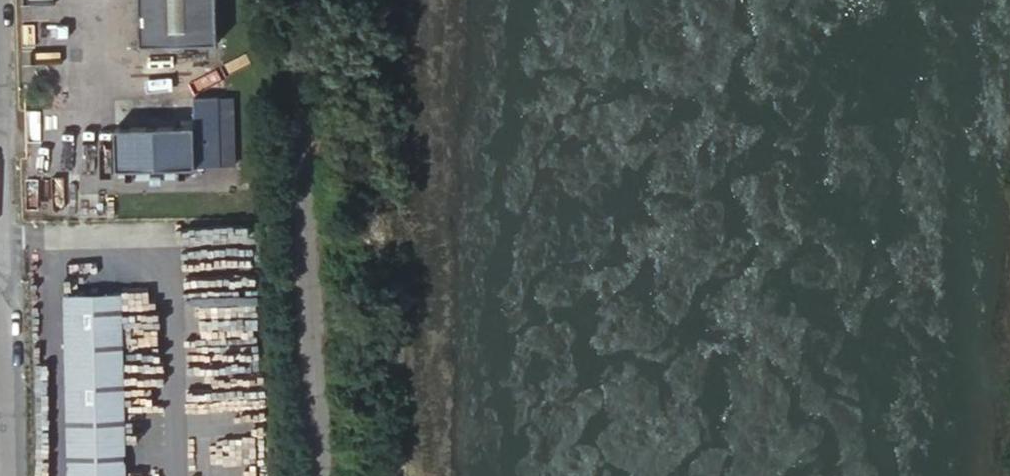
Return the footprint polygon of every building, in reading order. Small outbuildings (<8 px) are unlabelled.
[(138,43),(216,42),(216,0),(137,0),(138,43)] [(220,101),(222,169),(236,169),(235,100),(220,101)] [(113,129),(113,171),(222,169),(220,101),(191,101),(192,128),(113,129)] [(119,290),(64,292),(69,475),(124,475),(119,290)]
